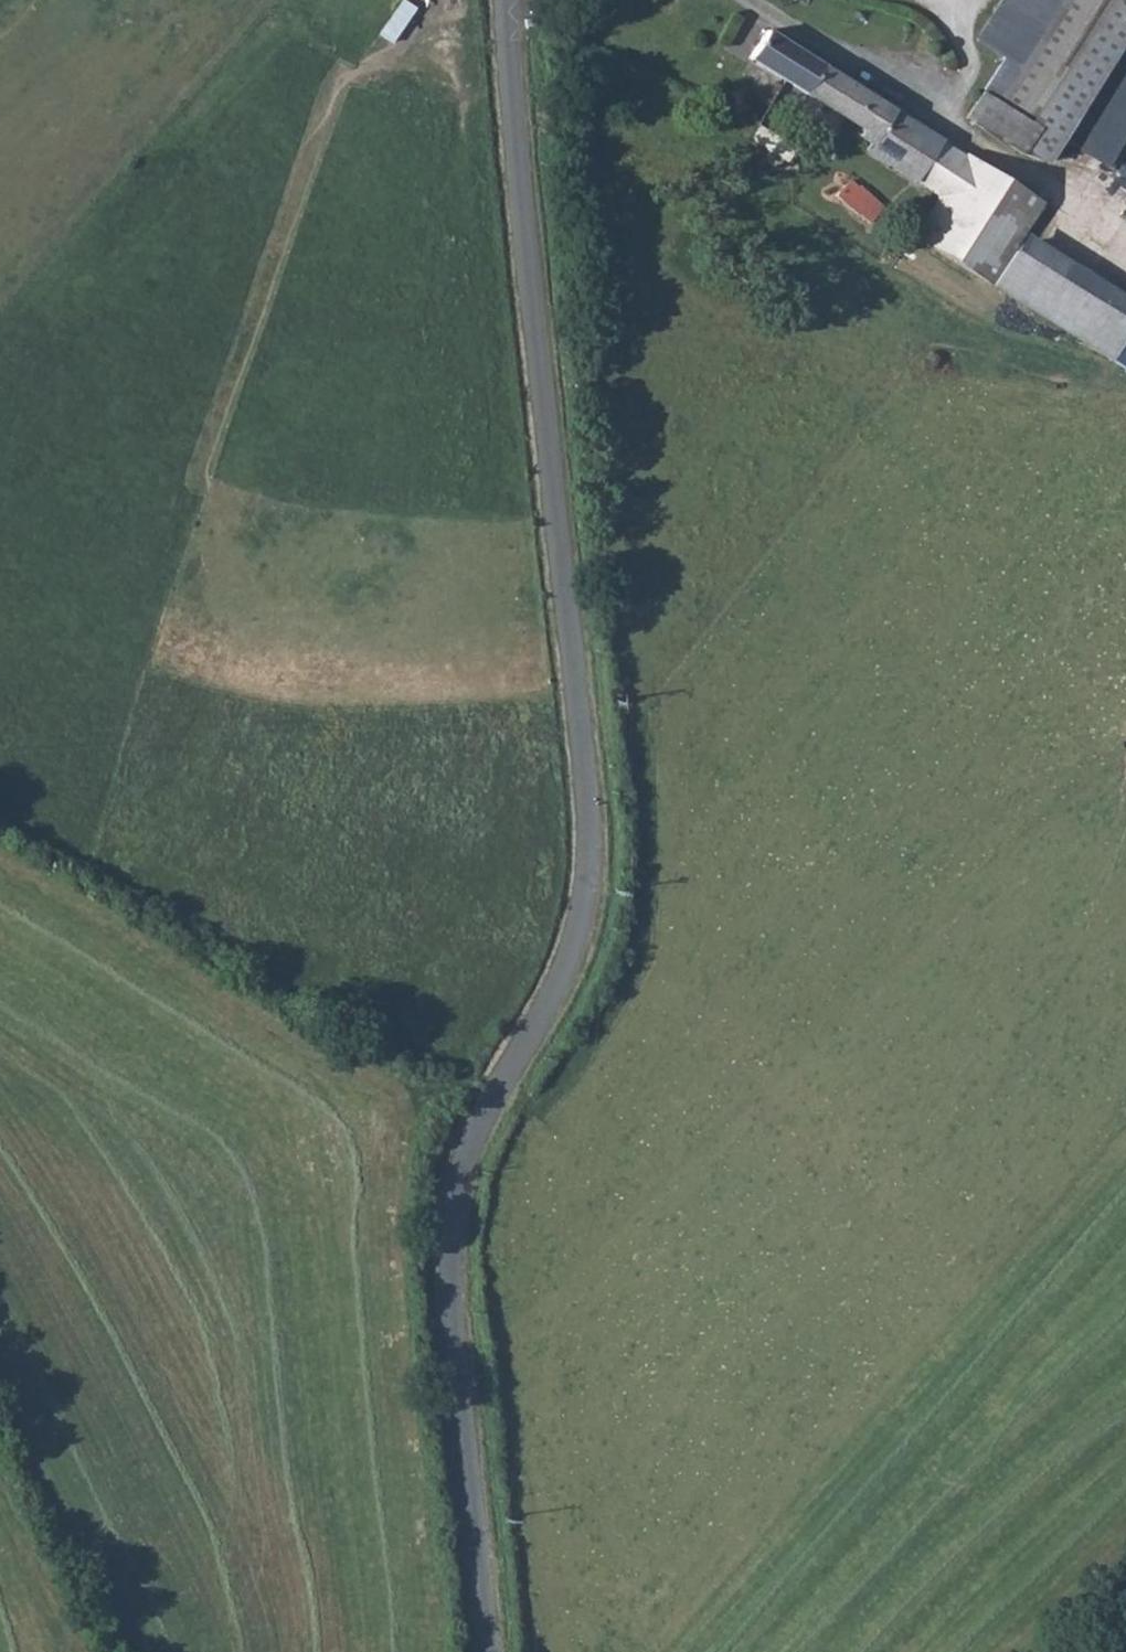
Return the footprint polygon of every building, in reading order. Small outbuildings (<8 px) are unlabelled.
[(980,93),(1037,126),(1060,137),(1125,16),(1125,0),(998,0),(996,4),(1024,21),(980,93)] [(1021,189),(764,33),(747,59),(863,128),(858,136),(869,142),(865,149),(928,185),(938,193),(930,207),(914,234),(992,281),(1041,203),(1021,189)] [(980,93),(964,119),(1020,154),(1035,129),(980,93)] [(765,161),(779,170),(785,158),(793,146),(754,125),(745,143),(766,158),(765,161)] [(785,158),(779,170),(787,175),(794,163),(785,158)] [(836,196),(863,217),(871,223),(880,213),(885,205),(848,180),(836,196)] [(928,185),(918,200),(930,207),(938,193),(928,185)] [(1115,357),(1125,338),(1125,288),(1025,231),(993,287),(1115,357)]
